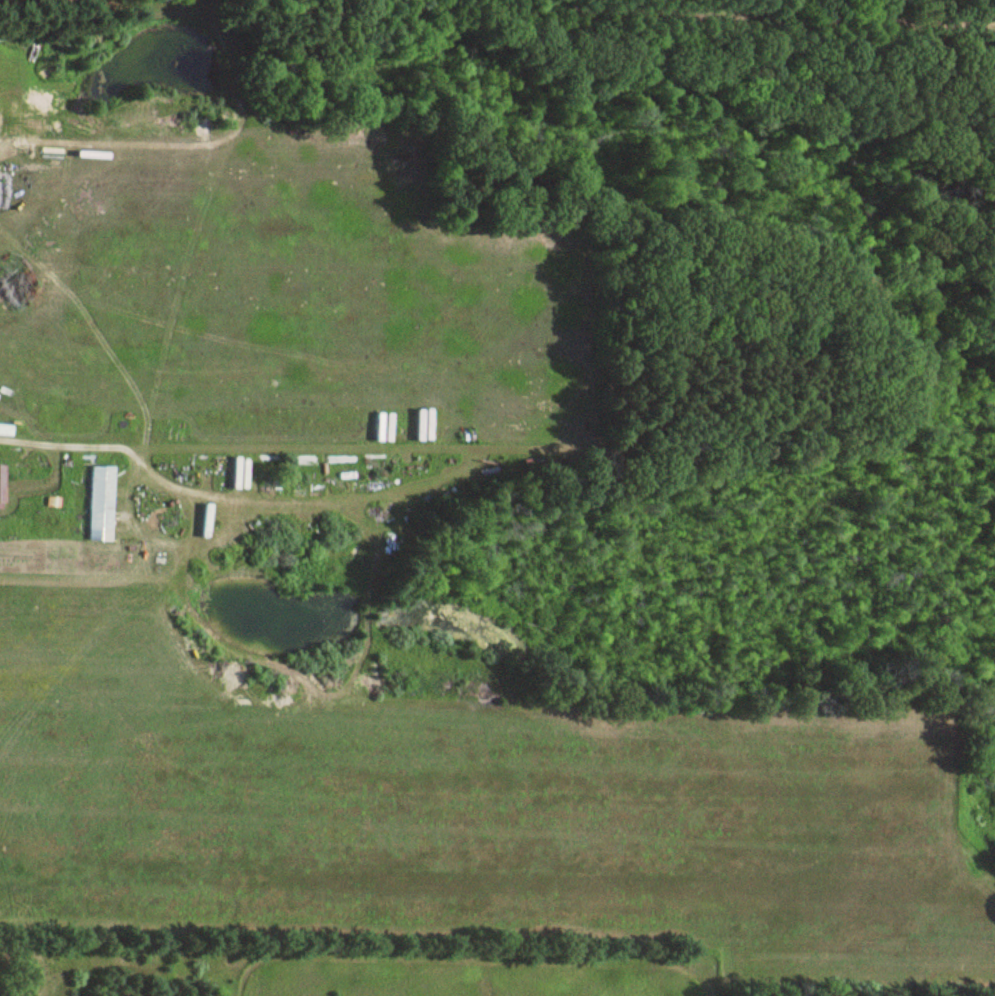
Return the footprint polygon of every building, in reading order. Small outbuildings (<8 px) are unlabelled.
[(89,543),(113,543),(114,468),(91,468),(89,543)]
